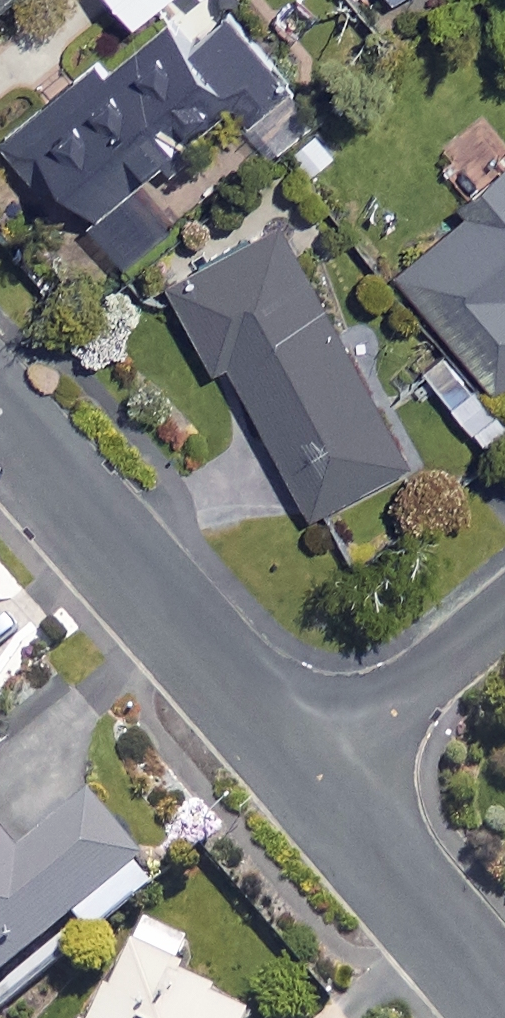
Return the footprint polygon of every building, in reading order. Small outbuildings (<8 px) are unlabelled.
[(269,74),(218,9),(175,43),(157,20),(16,132),(108,248),(151,214),(128,185),(269,74)] [(279,82),(241,112),(269,148),(307,118),(279,82)] [(386,258),(489,387),(504,374),(504,162),(386,258)] [(406,458),(275,217),(161,280),(207,364),(221,357),(305,512),(406,458)] [(437,348),(412,369),(482,450),(504,430),(504,427),(437,348)] [(47,758),(0,797),(0,966),(130,858),(47,758)] [(132,917),(80,1017),(237,1017),(240,1012),(158,970),(174,939),(132,917)]
